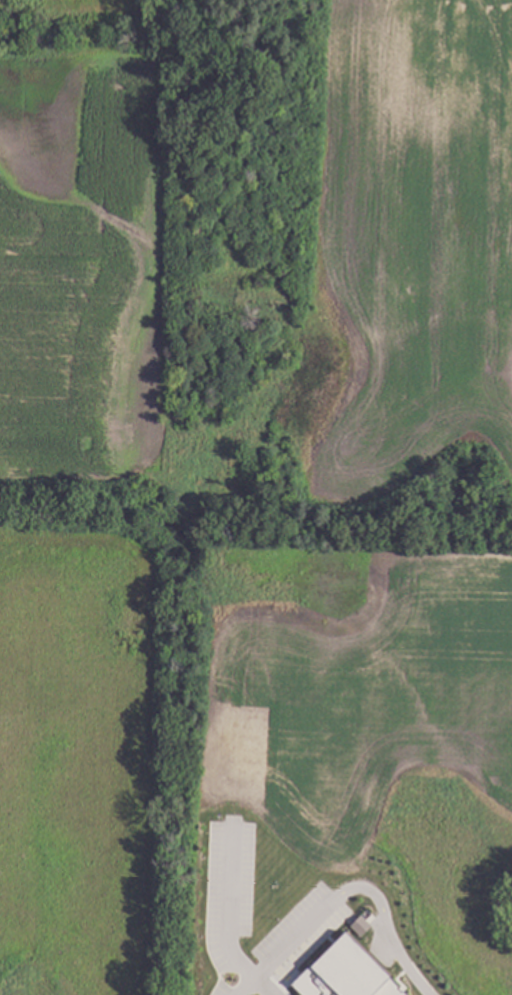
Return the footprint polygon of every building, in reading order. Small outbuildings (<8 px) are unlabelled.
[(358,938),(370,927),(359,915),(348,926),(358,938)] [(344,933),(289,986),(299,994),(405,994),(344,933)]
